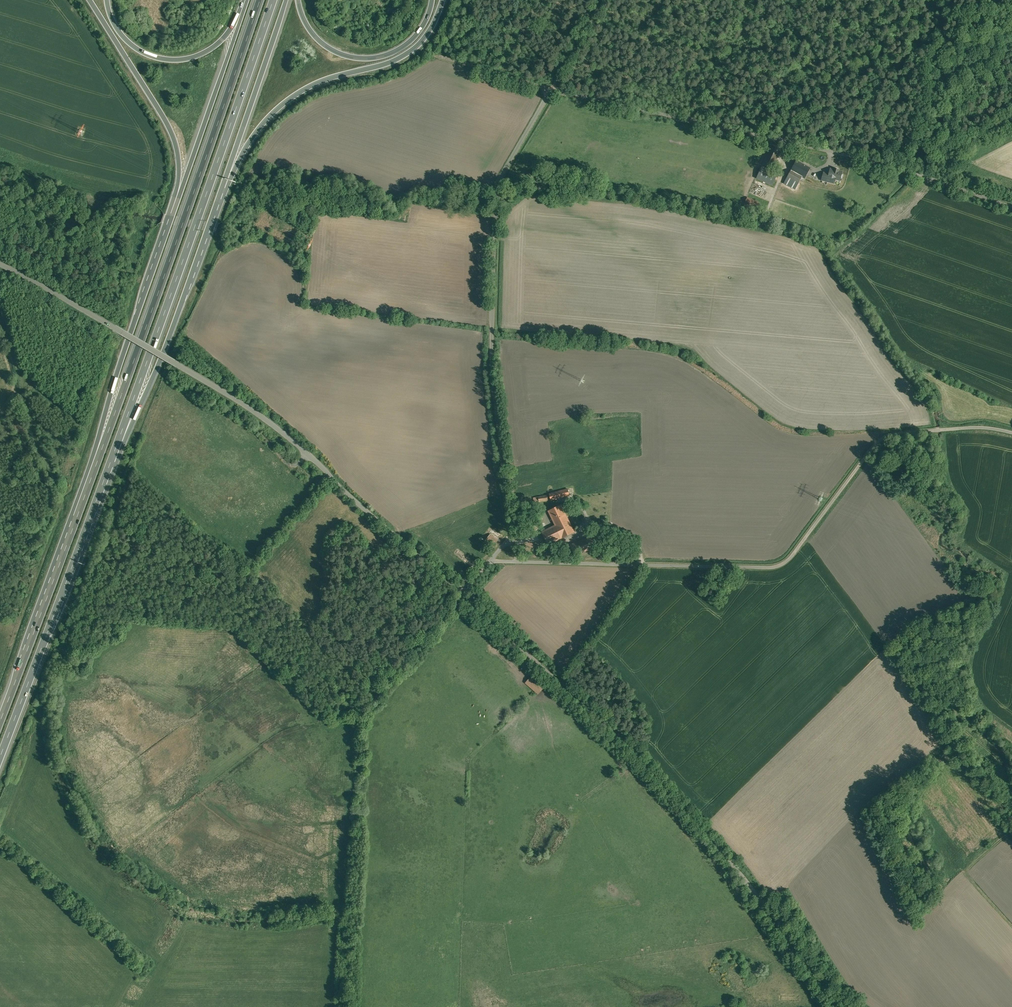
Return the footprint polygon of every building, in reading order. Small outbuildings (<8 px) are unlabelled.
[(780,151),(771,147),(763,165),(772,169),(780,151)] [(807,167),(796,161),(784,183),(795,189),(802,177),(807,167)] [(777,172),(762,166),(758,174),(773,181),(777,172)] [(824,172),(823,176),(823,178),(822,181),(827,182),(837,185),(839,179),(844,180),(845,176),(842,175),(843,171),(831,167),(829,173),(824,172)] [(758,202),(747,198),(745,203),(756,208),(758,202)] [(756,208),(745,203),(743,207),(754,212),(756,208)] [(567,489),(550,493),(551,500),(569,496),(567,489)] [(561,505),(549,511),(556,525),(556,526),(568,520),(561,505)] [(568,520),(556,526),(556,525),(542,532),(548,545),(574,532),(568,520)] [(484,543),(492,549),(498,540),(490,534),(484,543)]
